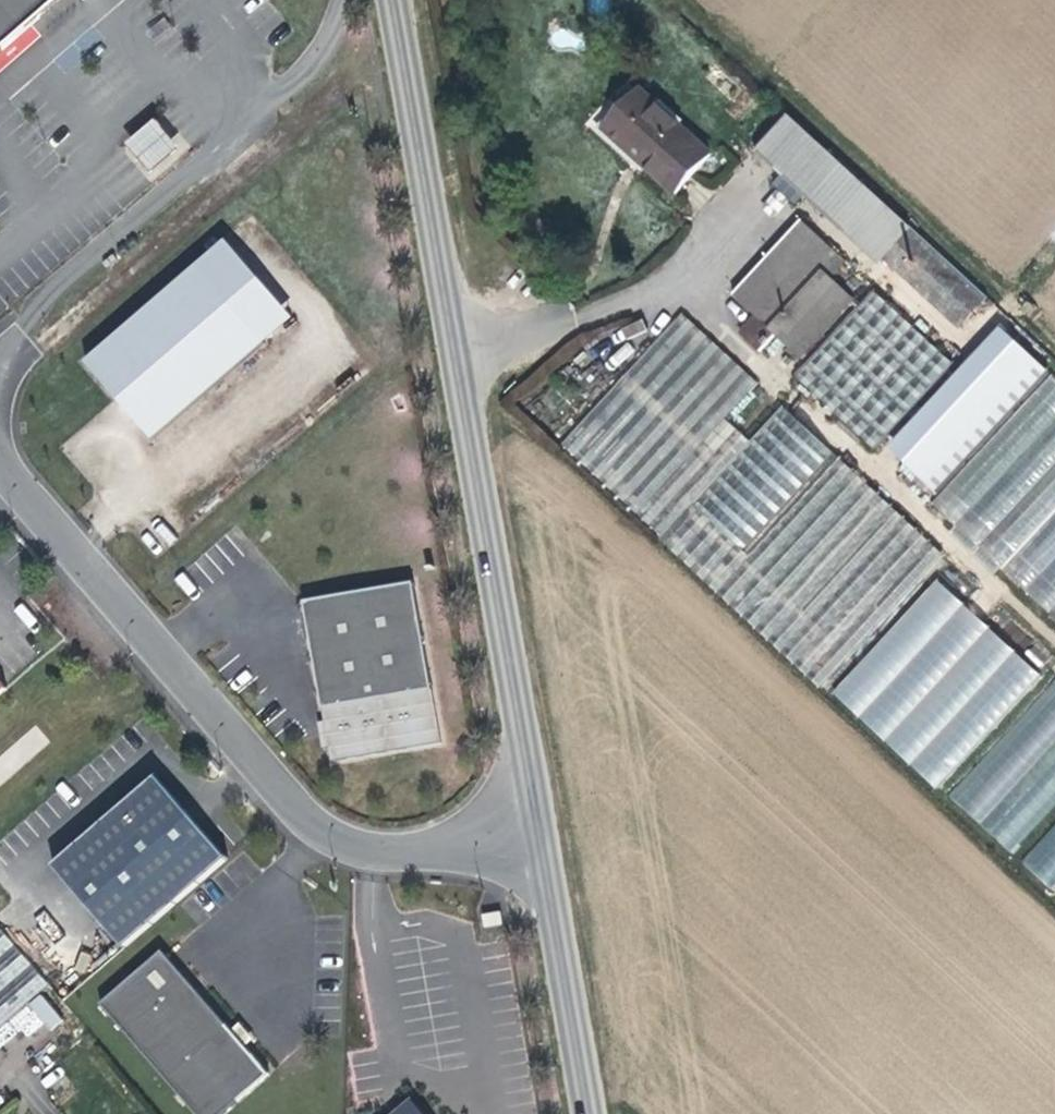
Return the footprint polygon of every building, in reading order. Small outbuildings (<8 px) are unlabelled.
[(59,0),(0,0),(0,52),(59,0)] [(102,41),(87,54),(95,63),(110,50),(102,41)] [(709,154),(637,92),(602,134),(675,195),(709,154)] [(907,224),(788,115),(756,151),(874,260),(907,224)] [(127,145),(152,175),(180,150),(156,121),(127,145)] [(223,241),(198,265),(265,343),(291,319),(223,241)] [(830,248),(763,325),(777,337),(844,260),(830,248)] [(265,343),(198,265),(85,363),(152,441),(265,343)] [(842,288),(776,365),(789,376),(855,300),(842,288)] [(876,452),(955,365),(871,289),(792,377),(876,452)] [(560,442),(819,687),(944,556),(780,401),(747,435),(733,421),(765,388),(682,310),(578,418),(571,419),(571,399),(562,391),(570,383),(569,336),(526,382),(518,382),(500,401),(538,437),(538,443),(560,442)] [(777,337),(763,325),(757,320),(741,338),(761,356),(777,337)] [(996,324),(988,332),(991,435),(928,505),(1054,619),(1053,619),(1054,621),(1054,377),(996,324)] [(935,578),(830,693),(937,790),(1042,675),(935,578)] [(413,582),(303,601),(325,722),(329,748),(331,762),(442,743),(413,582)] [(1010,853),(1054,804),(1054,679),(948,795),(1010,853)] [(329,748),(325,722),(318,722),(323,750),(329,748)] [(124,948),(231,856),(159,774),(53,866),(124,948)] [(1019,862),(1051,891),(1054,887),(1054,823),(1019,862)] [(0,929),(0,1029),(49,986),(0,929)] [(163,952),(101,1005),(195,1113),(224,1113),(269,1075),(163,952)] [(392,1113),(422,1113),(409,1099),(392,1113)]
